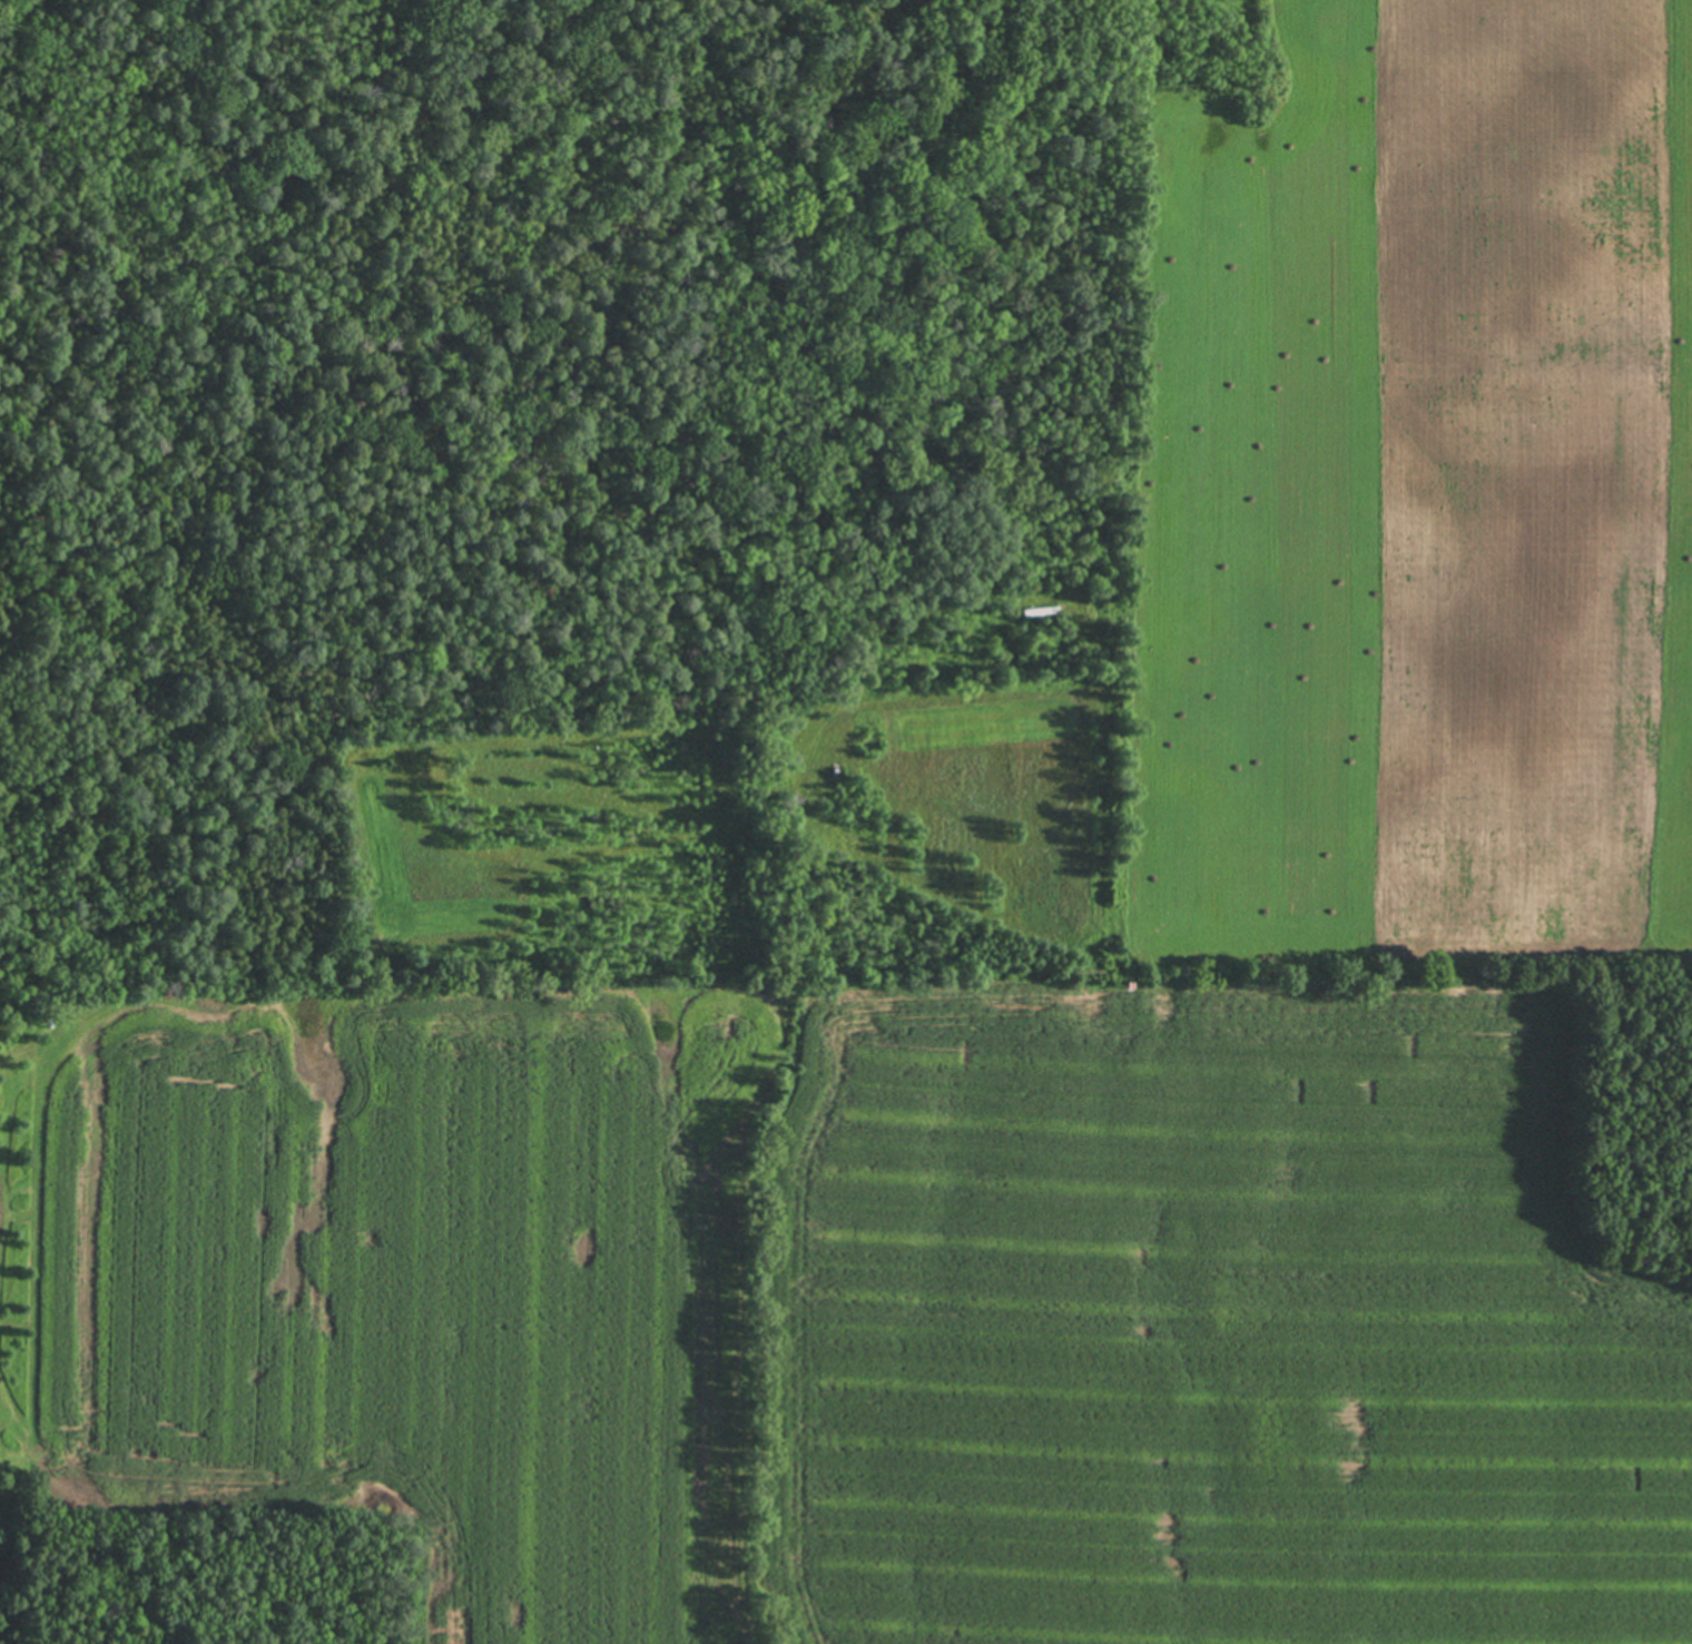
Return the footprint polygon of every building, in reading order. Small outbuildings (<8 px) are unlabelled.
[(1059,612),(1023,617),(1022,610),(1059,607),(1059,612)]
